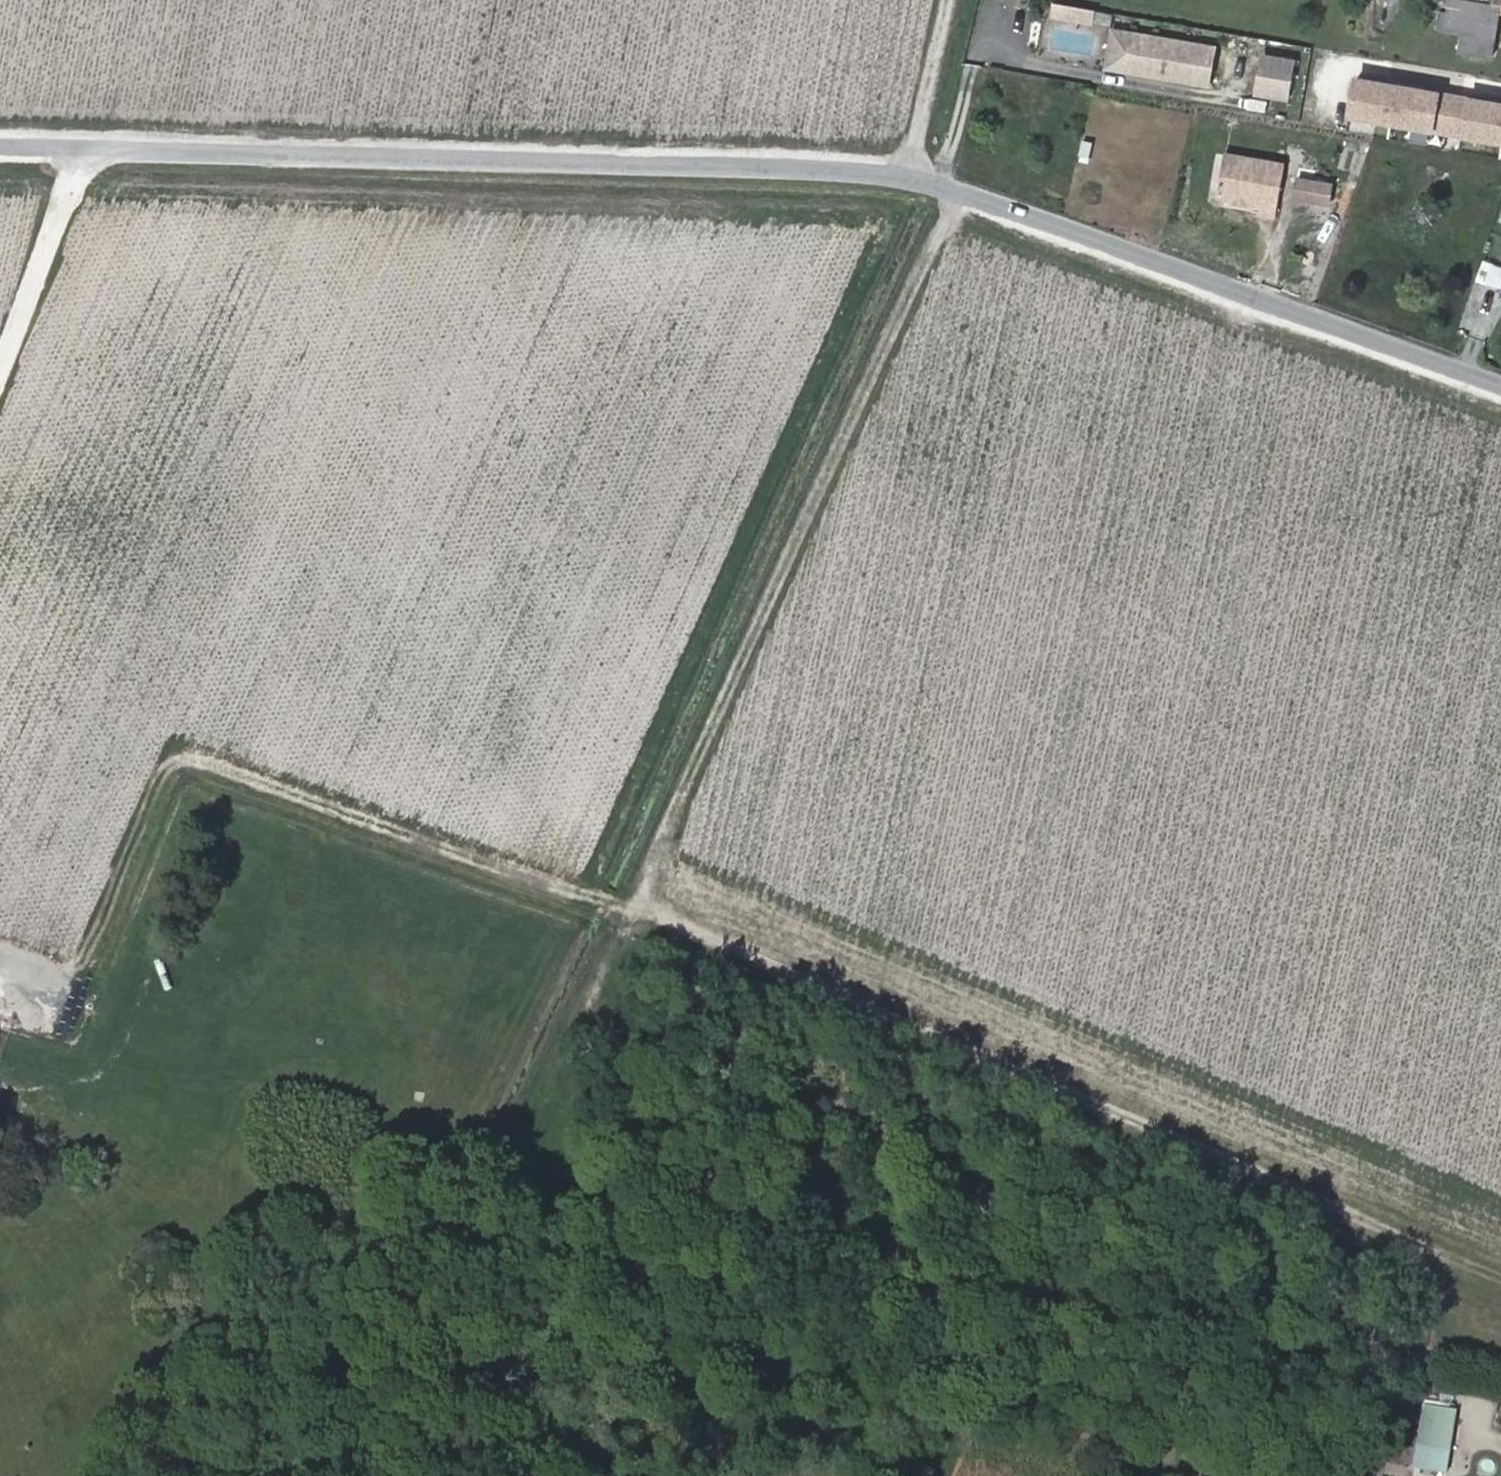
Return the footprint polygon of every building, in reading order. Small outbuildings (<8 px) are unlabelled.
[(1500,6),(1462,0),(1448,0),(1444,33),(1461,35),(1458,53),(1492,58),(1499,15),(1500,6)] [(1050,18),(1092,24),(1095,9),(1053,2),(1050,18)] [(1099,24),(1093,51),(1104,54),(1111,27),(1099,24)] [(1102,70),(1209,86),(1216,43),(1109,26),(1102,70)] [(1252,97),(1290,100),(1294,56),(1256,52),(1252,97)] [(1443,91),(1444,89),(1351,74),(1344,119),(1500,144),(1500,100),(1443,91)] [(1289,168),(1229,157),(1222,199),(1265,207),(1264,215),(1281,218),(1289,168)] [(1317,182),(1303,179),(1299,199),(1314,202),(1317,182)] [(1337,186),(1317,182),(1314,202),(1333,206),(1337,186)] [(1424,1402),(1411,1467),(1446,1473),(1458,1409),(1424,1402)]
